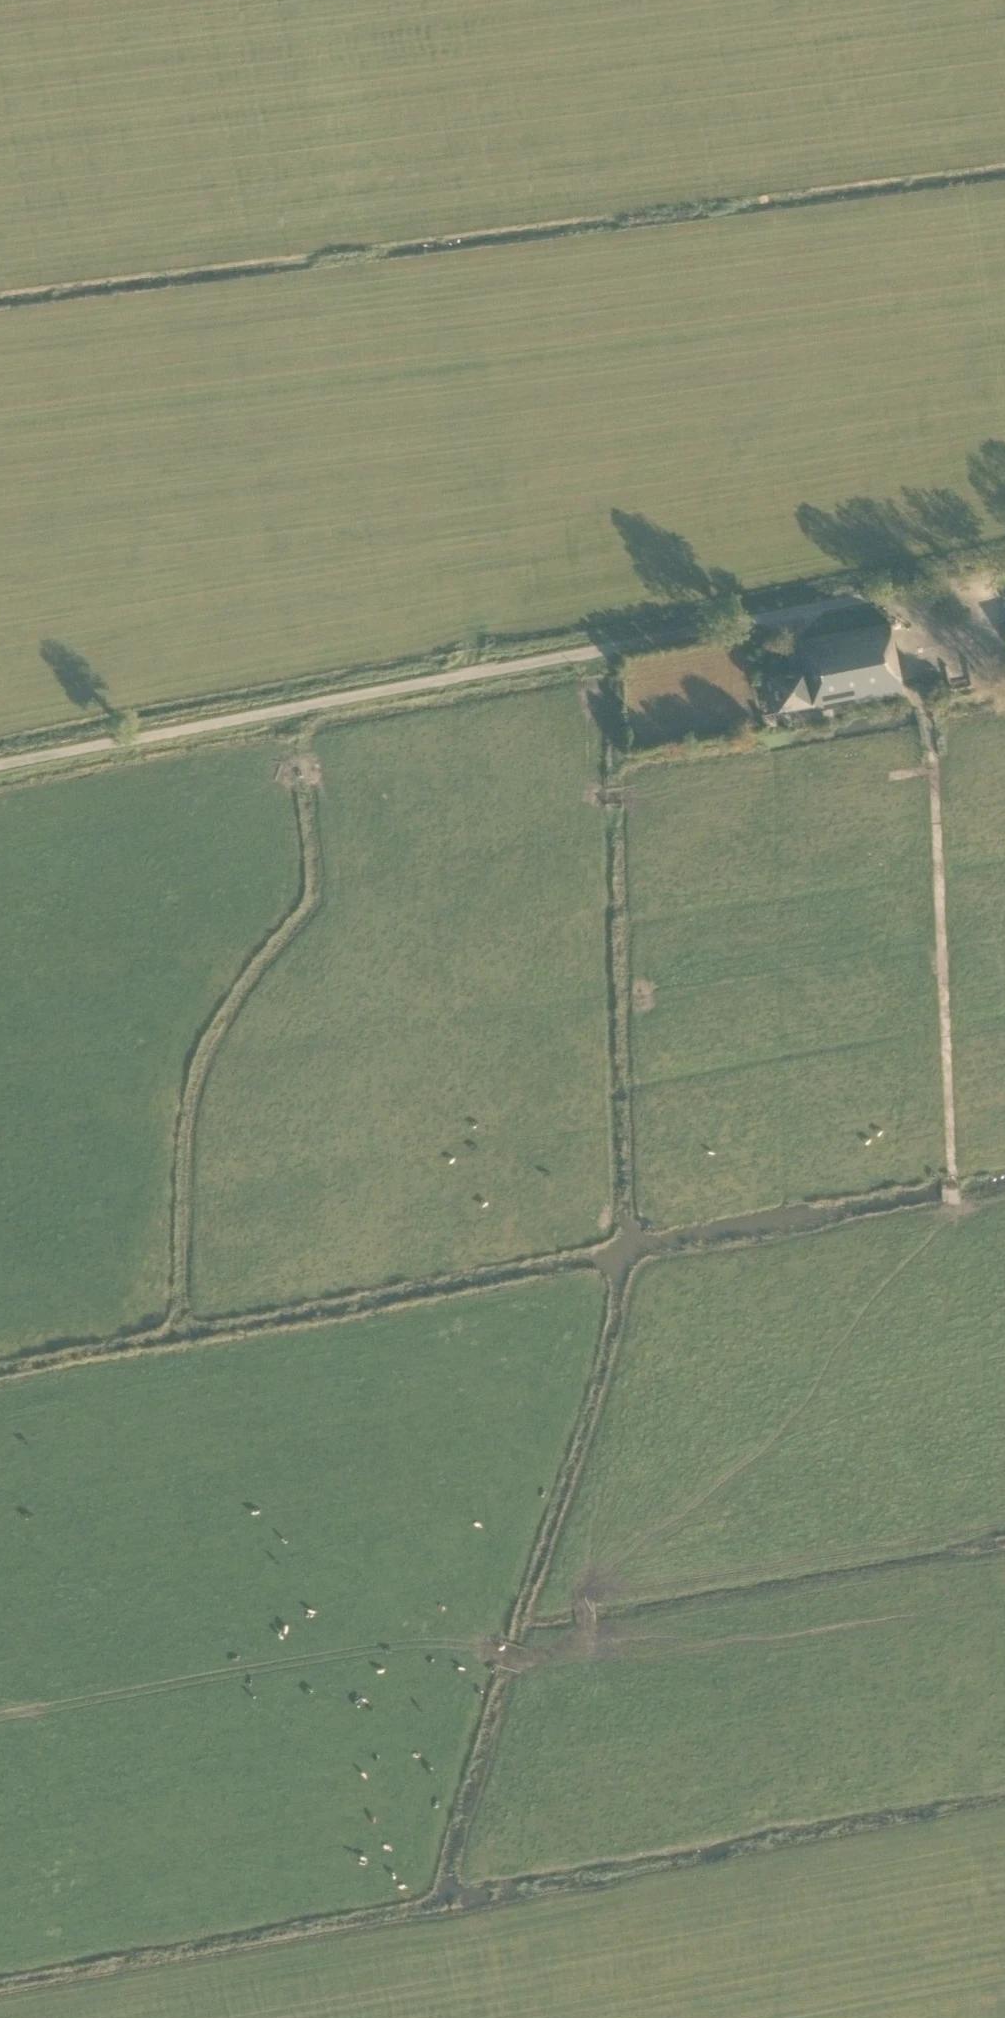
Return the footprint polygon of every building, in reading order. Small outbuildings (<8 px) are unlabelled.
[(901,692),(888,620),(799,637),(804,667),(770,674),(777,710),(813,703),(814,708),(901,692)]
